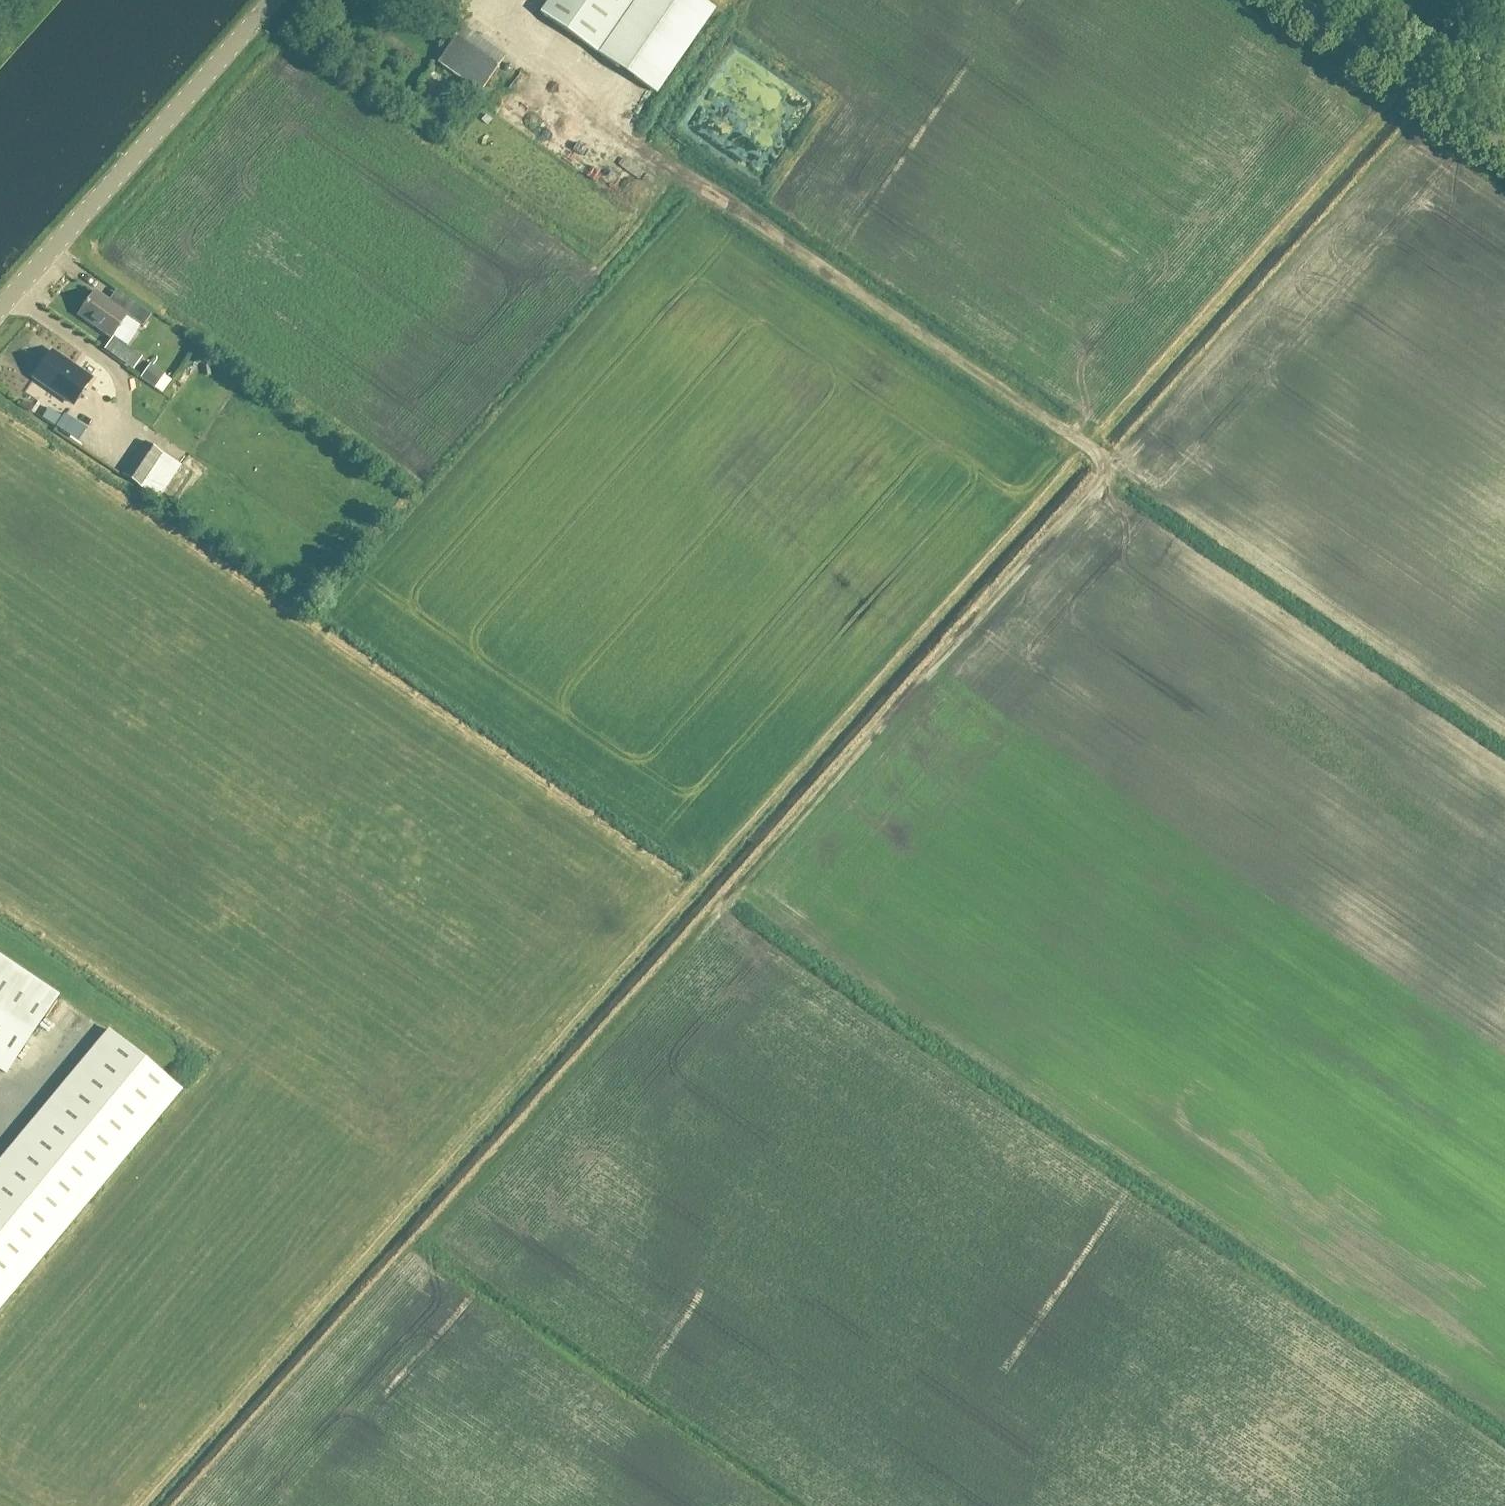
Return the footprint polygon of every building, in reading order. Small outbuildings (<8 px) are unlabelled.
[(542,13),(655,91),(713,7),(703,0),(551,0),(542,13)] [(482,92),(507,56),(465,26),(439,63),(482,92)] [(114,337),(115,336),(128,345),(142,324),(128,315),(129,314),(96,291),(80,314),(114,337)] [(35,377),(74,404),(92,379),(53,351),(35,377)] [(152,361),(142,374),(157,385),(167,371),(152,361)] [(67,408),(58,421),(73,433),(83,420),(67,408)] [(171,505),(193,471),(146,440),(124,473),(171,505)] [(0,956),(0,1068),(7,1073),(59,995),(0,956)] [(110,1030),(0,1162),(0,1307),(182,1089),(110,1030)]
